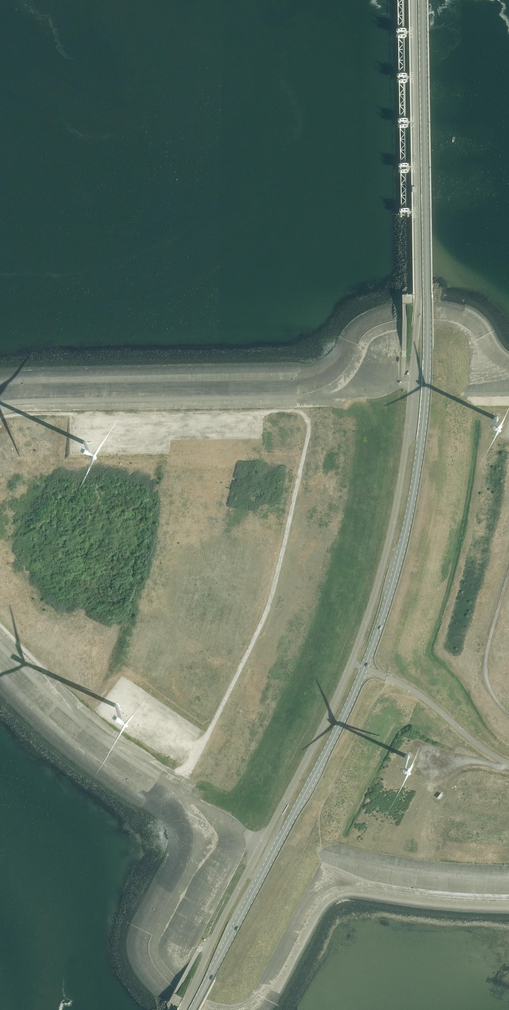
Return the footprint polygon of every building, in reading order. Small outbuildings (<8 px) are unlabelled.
[(405,27),(398,27),(399,28),(397,28),(397,36),(399,36),(399,37),(406,37),(406,36),(407,36),(407,27),(405,27)] [(406,72),(399,72),(399,73),(398,73),(398,81),(399,81),(399,82),(406,82),(406,81),(408,81),(408,72),(406,72)] [(407,117),(400,117),(399,118),(399,126),(400,126),(400,127),(407,126),(408,126),(408,117),(407,117)] [(408,162),(401,162),(401,163),(399,163),(399,171),(401,171),(401,172),(408,171),(409,171),(409,162),(408,162)] [(402,294),(402,304),(413,304),(412,294),(402,294)] [(173,993),(169,1001),(178,1006),(180,1002),(182,997),(181,997),(178,995),(177,995),(174,993),(173,993)]
